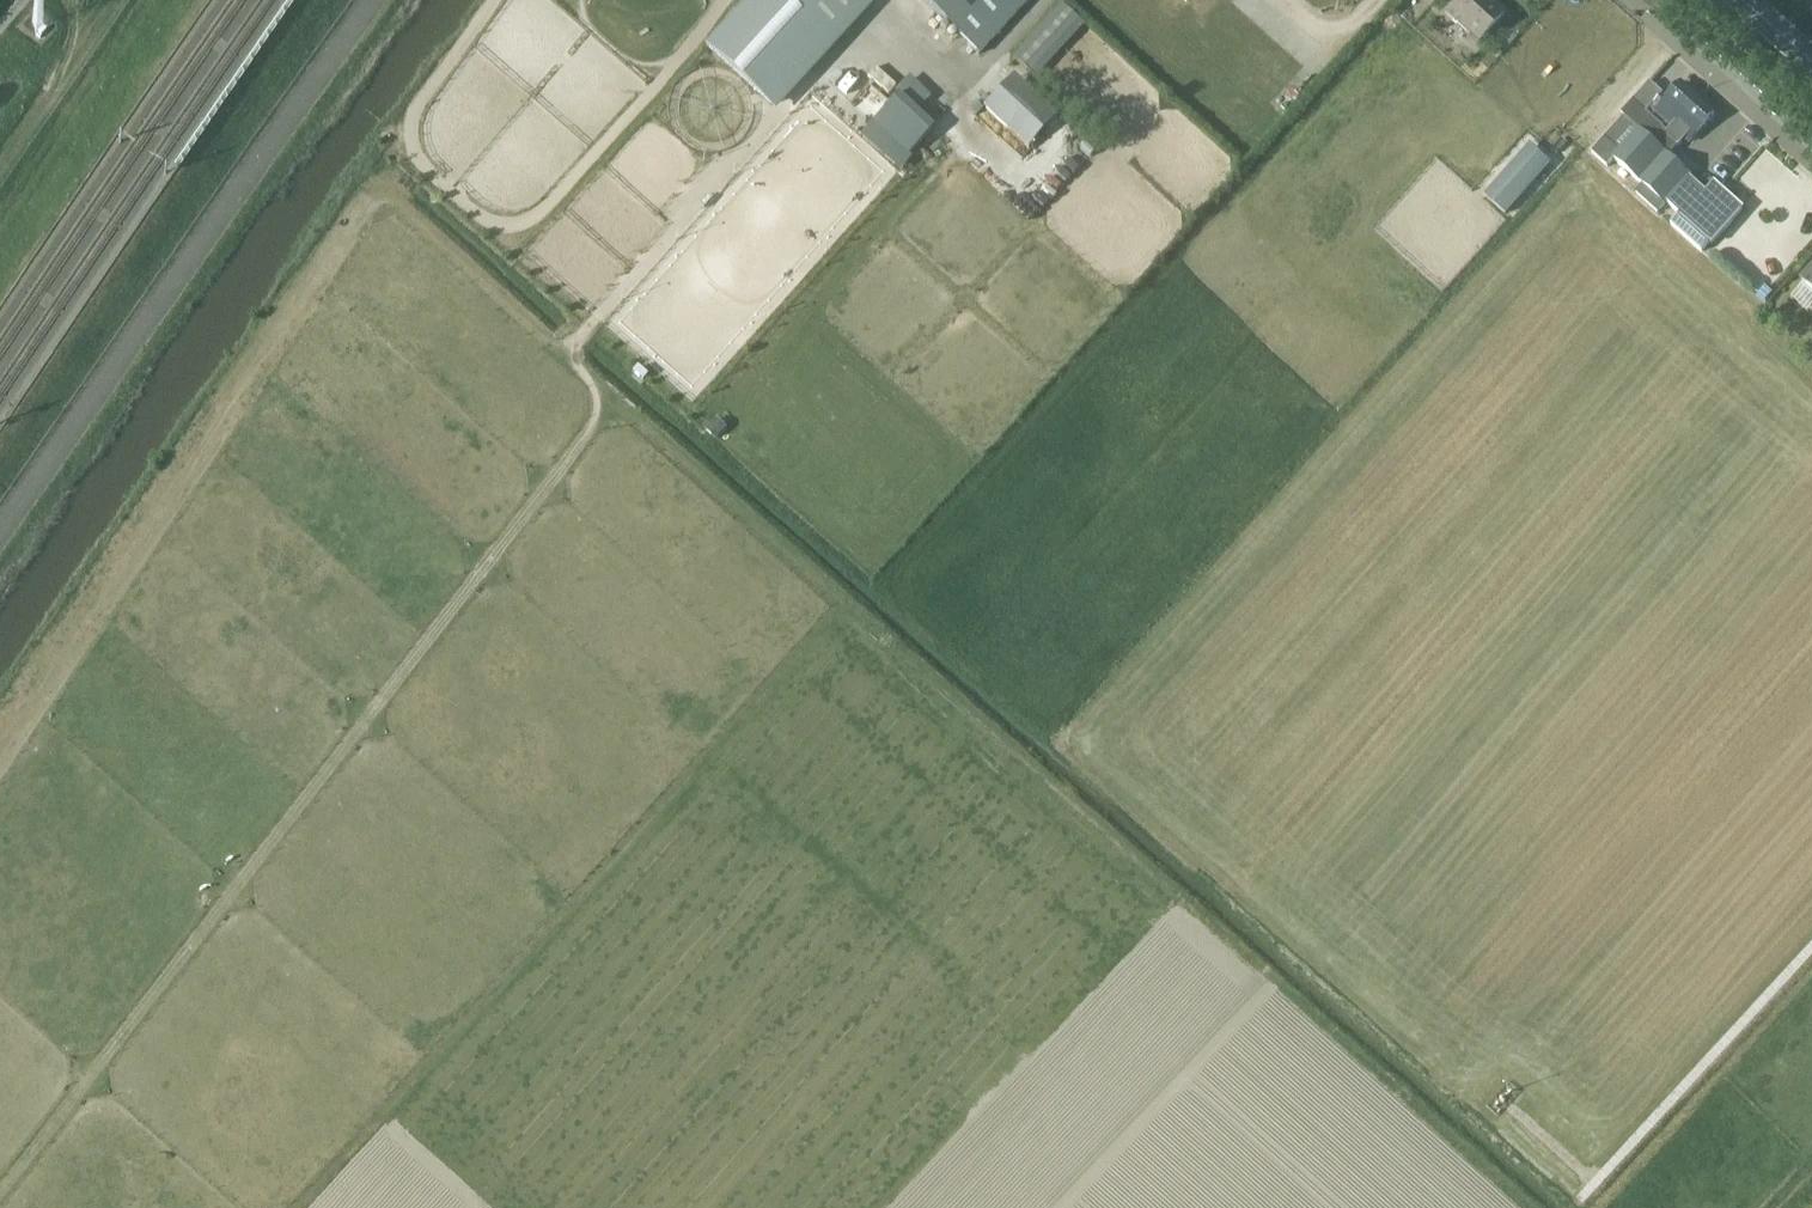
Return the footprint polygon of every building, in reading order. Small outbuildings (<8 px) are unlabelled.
[(707,46),(771,105),(868,0),(750,0),(707,46)] [(985,60),(1040,0),(921,0),(985,60)] [(1505,15),(1489,0),(1457,0),(1445,13),(1479,44),(1505,15)] [(1063,1),(1013,54),(1035,75),(1085,22),(1063,1)] [(920,105),(932,91),(909,73),(898,86),(920,105)] [(1658,211),(1666,203),(1711,245),(1743,209),(1719,187),(1711,197),(1689,177),(1691,175),(1669,156),(1686,138),(1690,141),(1715,112),(1682,83),(1669,98),(1664,94),(1653,106),(1658,110),(1657,112),(1672,125),(1667,131),(1633,100),(1623,112),(1623,117),(1598,146),(1608,156),(1613,150),(1618,154),(1615,158),(1643,184),(1636,191),(1658,211)] [(900,90),(861,132),(899,167),(938,126),(900,90)] [(1506,210),(1554,159),(1533,139),(1485,190),(1506,210)] [(1803,286),(1811,294),(1811,276),(1803,286)]
